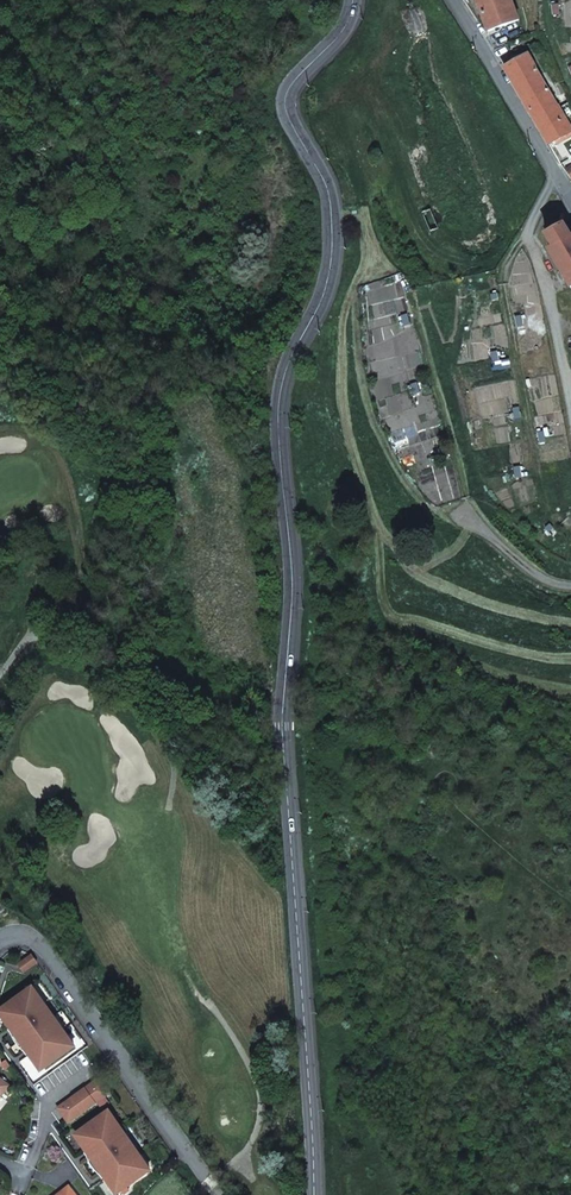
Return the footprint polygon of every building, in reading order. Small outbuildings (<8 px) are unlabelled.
[(489,31),(495,29),(497,33),(519,25),(517,21),(519,20),(511,0),(477,0),(489,31)] [(504,67),(536,121),(559,108),(527,53),(524,55),(522,53),(511,59),(513,62),(504,67)] [(536,121),(550,145),(559,140),(561,143),(570,137),(570,128),(559,108),(536,121)] [(549,250),(570,287),(570,234),(565,223),(546,234),(554,247),(549,250)] [(23,971),(37,962),(32,955),(19,965),(23,971)] [(59,1031),(42,1006),(45,1004),(32,987),(2,1009),(11,1022),(8,1024),(31,1057),(34,1055),(44,1068),(74,1046),(62,1029),(59,1031)] [(1,1097),(10,1086),(0,1077),(0,1095),(1,1097)] [(68,1122),(110,1093),(99,1079),(58,1108),(68,1122)] [(121,1128),(109,1111),(78,1133),(87,1146),(84,1148),(107,1181),(110,1178),(119,1192),(150,1170),(138,1153),(135,1155),(118,1130),(121,1128)] [(69,1186),(57,1194),(76,1194),(69,1186)]
